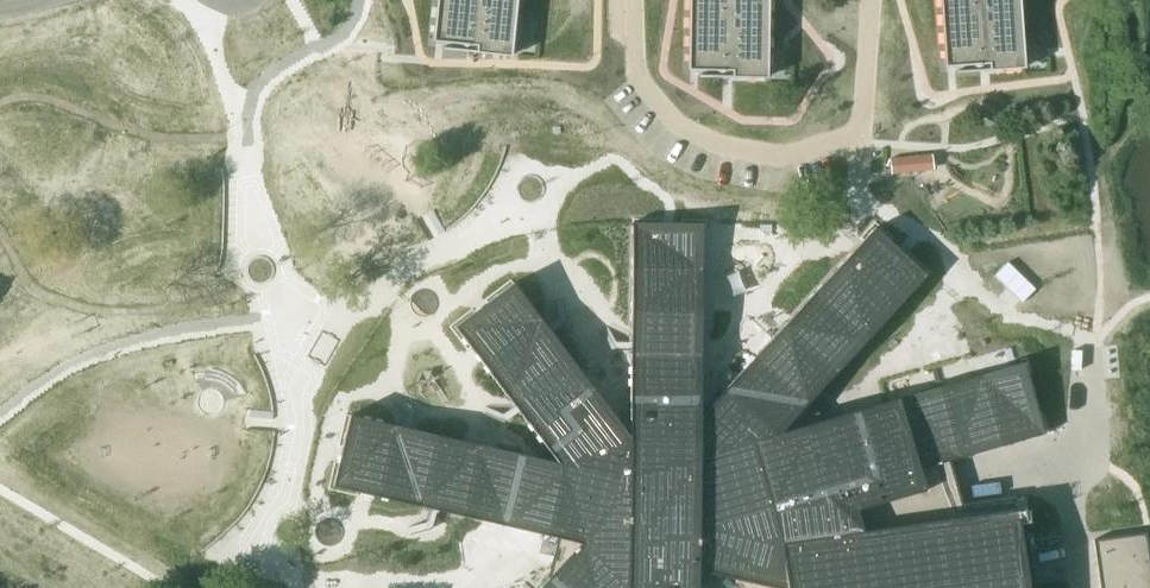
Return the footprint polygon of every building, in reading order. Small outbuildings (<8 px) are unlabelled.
[(517,0),(436,0),(432,41),(477,45),(476,51),(512,55),(517,0)] [(697,76),(767,77),(769,0),(688,0),(687,69),(732,70),(731,75),(697,74),(697,76)] [(944,66),(988,63),(989,68),(955,70),(955,72),(1025,67),(1020,0),(939,0),(944,66)] [(892,174),(922,170),(920,154),(890,158),(892,174)] [(333,486),(358,491),(373,495),(421,506),(422,501),(430,503),(440,505),(439,510),(483,520),(558,537),(557,542),(553,556),(548,577),(539,587),(697,587),(697,569),(704,571),(710,572),(718,574),(728,577),(736,587),(1028,587),(1015,495),(962,503),(950,460),(1045,433),(1039,413),(1027,373),(1024,362),(1021,363),(887,401),(883,402),(826,419),(822,415),(812,406),(808,402),(822,386),(927,274),(903,252),(898,248),(890,240),(875,227),(863,239),(857,246),(792,316),(771,339),(701,414),(699,414),(700,382),(700,377),(700,376),(700,374),(702,247),(703,223),(682,222),(665,222),(632,222),(631,326),(631,334),(635,334),(635,341),(635,343),(635,352),(630,352),(630,354),(629,434),(628,434),(582,374),(553,334),(549,337),(543,330),(538,322),(542,319),(513,282),(487,302),(475,311),(455,326),(470,347),(481,361),(509,398),(513,395),(518,402),(524,410),(520,413),(557,461),(556,462),(541,458),(522,454),(495,448),(463,440),(416,429),(413,429),(412,433),(402,431),(394,429),(395,425),(349,414),(342,446),(338,461),(333,486)] [(1093,539),(1100,587),(1149,587),(1149,559),(1146,531),(1093,539)]
